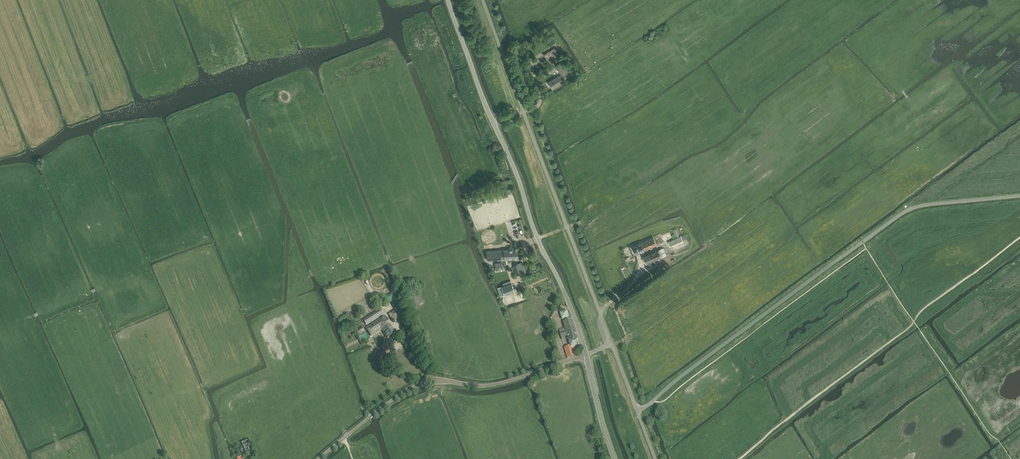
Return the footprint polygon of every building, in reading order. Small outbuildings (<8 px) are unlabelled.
[(545,56),(548,61),(562,53),(559,49),(557,51),(555,48),(544,54),(545,56)] [(549,82),(552,88),(563,82),(561,79),(570,74),(563,62),(556,66),(558,69),(561,74),(549,82)] [(668,242),(670,246),(687,239),(685,234),(668,242)] [(645,250),(657,245),(653,237),(633,246),(635,251),(634,251),(635,253),(636,253),(636,254),(645,250)] [(486,251),(487,260),(504,259),(518,258),(517,246),(513,246),(513,249),(504,249),(504,247),(503,247),(503,244),(498,245),(498,250),(486,251)] [(643,256),(646,264),(666,255),(663,248),(643,256)] [(503,269),(502,262),(495,263),(496,270),(503,269)] [(524,271),(521,262),(513,265),(515,271),(513,271),(514,275),(524,271)] [(495,275),(498,284),(508,280),(505,272),(495,275)] [(514,291),(511,282),(501,286),(504,295),(514,291)] [(387,298),(390,303),(397,299),(394,294),(387,298)] [(419,294),(412,297),(417,306),(424,303),(419,294)] [(397,301),(392,304),(395,310),(389,314),(393,321),(405,315),(397,301)] [(363,321),(366,325),(383,315),(380,310),(363,321)] [(563,320),(570,317),(568,310),(560,313),(563,320)] [(390,337),(395,334),(390,326),(391,326),(384,316),(366,328),(371,337),(382,330),(387,339),(388,338),(389,338),(390,338),(390,337)] [(564,348),(568,359),(575,356),(573,348),(572,348),(571,348),(580,346),(572,319),(563,322),(565,328),(559,330),(561,338),(568,336),(570,346),(564,348)] [(378,355),(381,361),(390,355),(387,350),(382,352),(378,355)] [(242,443),(246,454),(253,451),(248,440),(242,443)]
